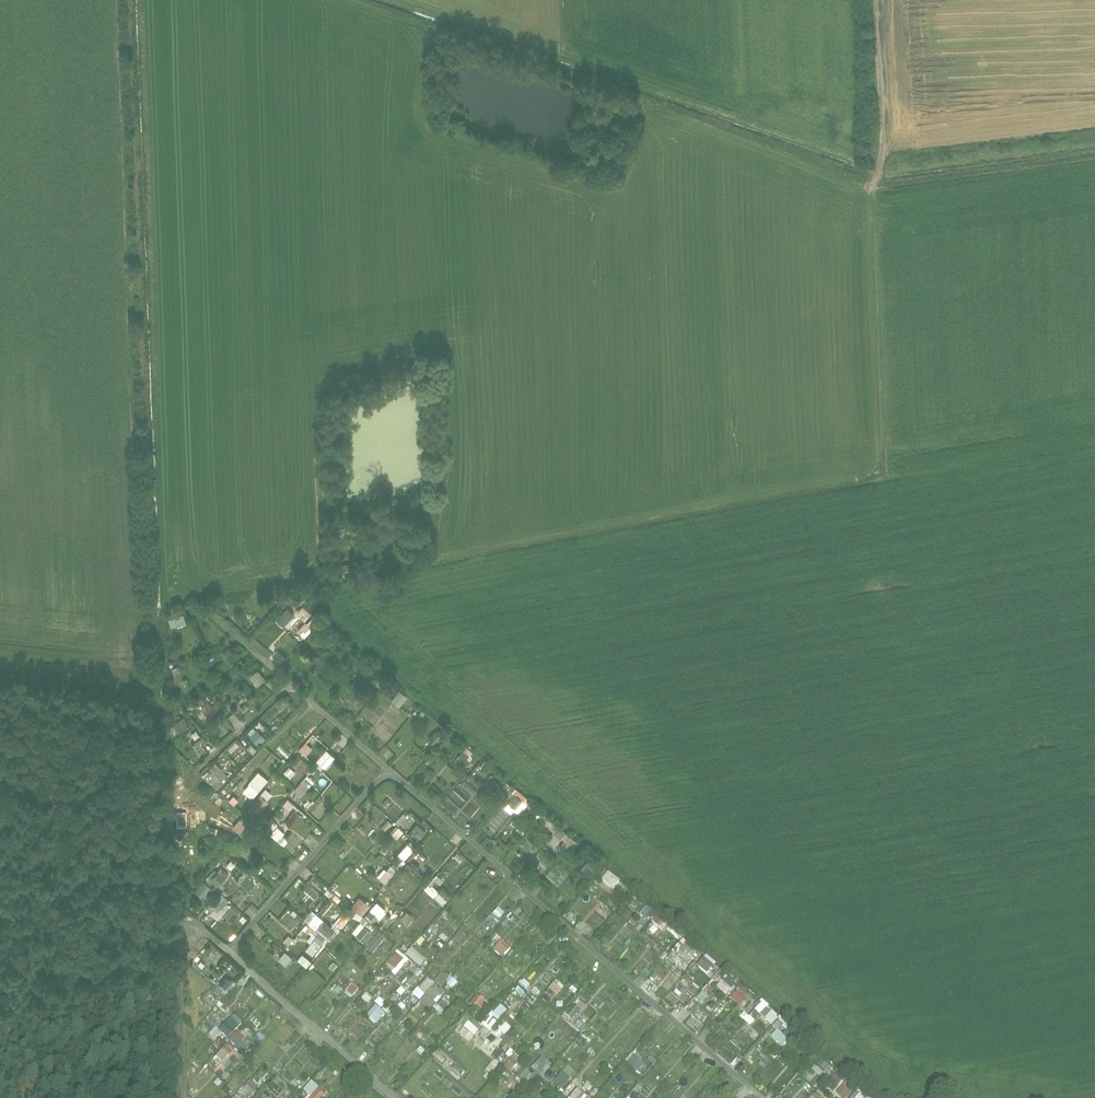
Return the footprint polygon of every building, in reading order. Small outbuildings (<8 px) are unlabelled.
[(271,605),(275,612),(288,603),(284,597),(271,605)] [(297,613),(305,622),(312,615),(304,606),(297,613)] [(281,617),(296,632),(305,623),(296,613),(293,616),(288,610),(281,617)] [(169,619),(171,629),(188,625),(185,616),(169,619)] [(305,639),(314,629),(306,623),(297,633),(305,639)] [(182,668),(173,670),(176,686),(184,685),(182,668)] [(249,679),(258,688),(267,679),(258,670),(249,679)] [(401,690),(392,701),(400,708),(409,697),(401,690)] [(210,717),(216,709),(207,702),(201,709),(210,717)] [(258,746),(266,739),(255,727),(248,733),(258,746)] [(438,747),(447,736),(438,729),(429,740),(438,747)] [(307,742),(300,749),(306,756),(314,748),(307,742)] [(317,760),(326,768),(337,756),(327,748),(317,760)] [(454,761),(460,766),(470,755),(465,750),(454,761)] [(214,789),(228,776),(216,763),(202,776),(214,789)] [(289,768),(285,774),(291,778),(295,773),(289,768)] [(249,783),(258,792),(269,781),(259,771),(249,783)] [(237,795),(246,784),(238,777),(228,788),(237,795)] [(501,799),(509,790),(496,778),(487,787),(501,799)] [(256,816),(274,795),(266,789),(248,810),(256,816)] [(515,806),(519,797),(514,795),(510,803),(515,806)] [(234,806),(239,801),(234,796),(229,801),(234,806)] [(287,800),(283,805),(289,810),(293,805),(287,800)] [(282,807),(274,816),(279,821),(288,812),(282,807)] [(297,828),(304,814),(293,807),(285,822),(297,828)] [(400,825),(408,816),(404,812),(396,821),(400,825)] [(177,814),(177,827),(186,826),(186,814),(177,814)] [(250,842),(260,831),(243,816),(233,828),(250,842)] [(518,829),(522,822),(515,818),(511,824),(518,829)] [(418,843),(427,832),(418,823),(408,834),(418,843)] [(551,829),(554,832),(547,840),(555,847),(566,835),(555,825),(551,829)] [(397,839),(404,832),(396,826),(390,833),(397,839)] [(279,827),(271,835),(278,841),(285,833),(279,827)] [(408,843),(398,854),(405,860),(415,849),(408,843)] [(589,878),(600,865),(591,857),(580,870),(589,878)] [(385,884),(399,870),(393,864),(387,870),(385,868),(378,877),(385,884)] [(615,889),(622,880),(609,869),(602,878),(615,889)] [(219,886),(226,877),(219,871),(211,879),(219,886)] [(195,891),(204,900),(214,889),(204,881),(195,891)] [(444,906),(449,899),(430,883),(425,890),(444,906)] [(218,918),(230,902),(218,893),(206,909),(218,918)] [(361,897),(352,907),(362,916),(371,905),(361,897)] [(637,910),(644,917),(653,907),(646,900),(637,910)] [(492,928),(506,912),(499,905),(484,921),(492,928)] [(407,911),(401,919),(409,926),(416,919),(407,911)] [(349,920),(342,914),(332,926),(316,913),(308,922),(331,941),(349,920)] [(363,917),(353,933),(365,942),(375,926),(363,917)] [(306,950),(315,957),(328,940),(307,923),(303,929),(311,936),(307,940),(311,943),(306,950)] [(671,925),(668,930),(676,935),(679,929),(671,925)] [(373,953),(386,938),(379,931),(366,947),(373,953)] [(493,947),(503,957),(512,947),(502,938),(493,947)] [(688,955),(694,948),(686,941),(681,948),(688,955)] [(677,965),(686,954),(676,945),(666,956),(677,965)] [(396,974),(409,959),(399,949),(385,964),(396,974)] [(286,966),(293,958),(285,951),(279,959),(286,966)] [(708,972),(717,962),(707,953),(698,964),(708,972)] [(307,967),(312,961),(303,954),(298,960),(307,967)] [(730,970),(717,985),(727,994),(740,980),(730,970)] [(435,978),(441,985),(449,977),(442,971),(435,978)] [(445,981),(452,987),(458,981),(452,975),(445,981)] [(226,976),(218,986),(223,989),(230,979),(226,976)] [(430,1008),(445,991),(427,976),(408,998),(415,1003),(419,998),(430,1008)] [(557,979),(546,990),(554,998),(565,986),(557,979)] [(231,980),(222,989),(226,993),(235,983),(231,980)] [(351,998),(360,988),(352,982),(344,992),(351,998)] [(209,992),(216,998),(222,990),(215,984),(209,992)] [(486,996),(492,989),(485,985),(480,991),(486,996)] [(732,996),(741,1005),(749,995),(740,987),(732,996)] [(361,998),(367,1002),(372,996),(366,991),(361,998)] [(479,1009),(487,1000),(477,992),(470,1001),(479,1009)] [(375,1003),(381,1006),(384,1000),(378,997),(375,1003)] [(755,1008),(773,1023),(780,1014),(763,999),(755,1008)] [(573,1020),(582,1008),(573,1001),(564,1013),(573,1020)] [(377,1022),(386,1011),(375,1003),(366,1015),(377,1022)] [(501,1019),(506,1016),(499,1006),(494,1009),(501,1019)] [(493,1010),(478,1025),(483,1030),(475,1038),(482,1045),(496,1031),(492,1027),(501,1018),(493,1010)] [(744,1010),(740,1016),(751,1024),(756,1018),(744,1010)] [(470,1034),(479,1020),(467,1012),(458,1026),(470,1034)] [(233,1013),(219,1030),(229,1038),(243,1022),(233,1013)] [(506,1014),(494,1034),(504,1040),(516,1019),(506,1014)] [(778,1027),(772,1034),(784,1045),(790,1038),(778,1027)] [(229,1039),(244,1053),(250,1047),(243,1039),(245,1037),(238,1030),(229,1039)] [(493,1053),(500,1060),(511,1048),(504,1041),(493,1053)] [(223,1048),(216,1055),(223,1061),(230,1054),(223,1048)] [(438,1048),(433,1054),(440,1059),(444,1053),(438,1048)] [(633,1052),(626,1059),(637,1071),(645,1063),(633,1052)] [(554,1062),(543,1053),(532,1066),(542,1075),(554,1062)] [(513,1056),(505,1064),(511,1070),(519,1062),(513,1056)] [(823,1057),(816,1066),(823,1071),(830,1062),(823,1057)] [(486,1069),(491,1073),(499,1062),(494,1058),(486,1069)] [(553,1080),(561,1088),(577,1071),(569,1064),(553,1080)] [(292,1083),(297,1077),(287,1068),(282,1075),(292,1083)] [(544,1076),(550,1081),(556,1073),(550,1068),(544,1076)] [(830,1076),(837,1084),(847,1076),(840,1068),(830,1076)] [(535,1075),(531,1083),(542,1088),(546,1080),(535,1075)] [(303,1088),(309,1094),(306,1097),(323,1097),(328,1092),(313,1078),(303,1088)] [(837,1091),(846,1097),(855,1084),(846,1078),(837,1091)] [(237,1096),(239,1097),(250,1097),(259,1087),(251,1080),(237,1096)]
